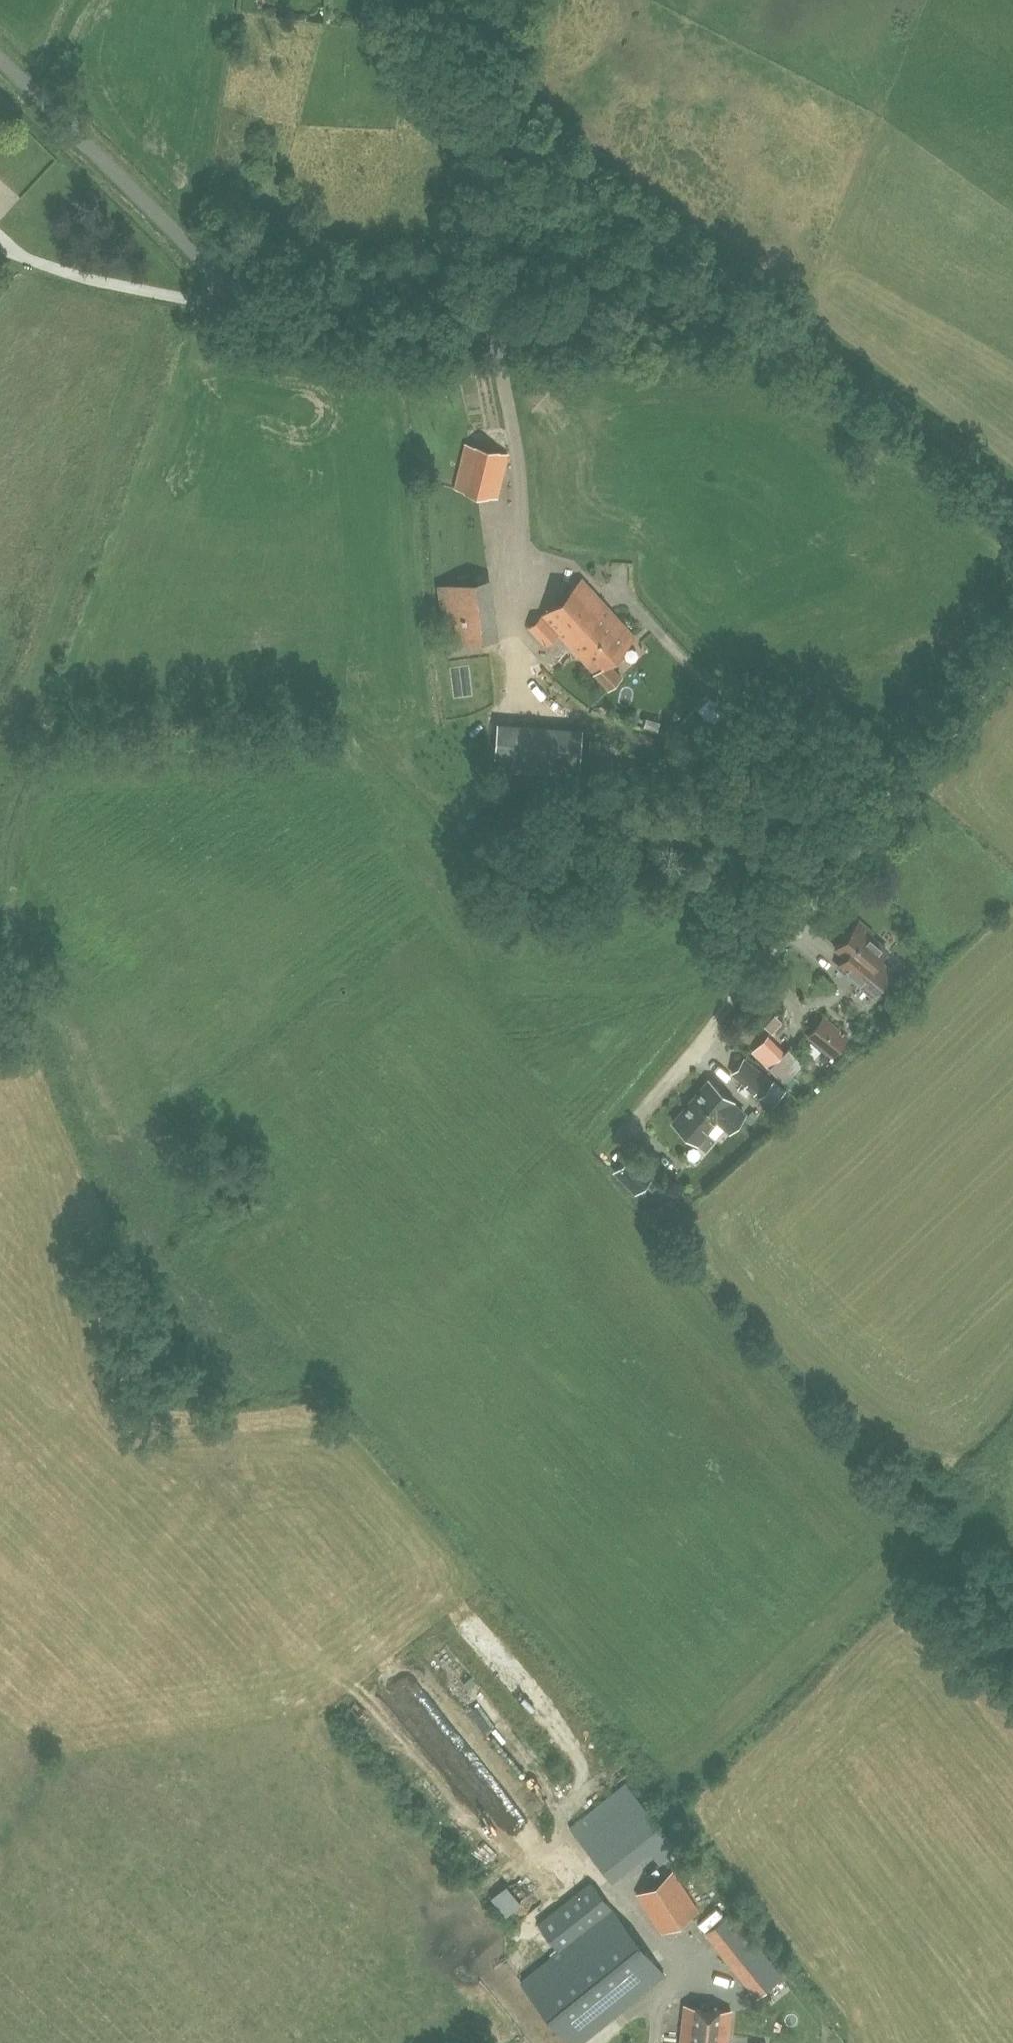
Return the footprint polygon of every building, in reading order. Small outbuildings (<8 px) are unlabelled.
[(530,271),(513,268),(511,281),(528,284),(530,271)] [(498,497),(509,453),(464,442),(453,486),(498,497)] [(492,710),(482,638),(500,637),(492,577),(475,579),(465,508),(429,513),(455,714),(492,710)] [(607,660),(635,635),(582,578),(529,626),(545,644),(558,632),(608,687),(621,675),(607,660)] [(892,970),(879,959),(887,949),(867,932),(869,930),(859,921),(837,947),(843,952),(835,962),(845,971),(872,994),(881,984),(892,970)] [(825,1017),(809,1035),(833,1056),(849,1038),(825,1017)] [(777,1059),(776,1057),(757,1039),(749,1047),(768,1068),(769,1067),(784,1082),(803,1063),(788,1048),(777,1059)] [(729,1073),(759,1098),(771,1108),(785,1091),(773,1081),(743,1056),(729,1073)] [(715,1137),(707,1130),(717,1118),(730,1129),(744,1112),(731,1101),(733,1099),(709,1079),(674,1120),(698,1140),(707,1147),(715,1137)] [(634,1153),(616,1169),(636,1190),(652,1176),(643,1166),(644,1164),(634,1153)] [(637,1786),(629,1777),(569,1826),(612,1879),(647,1851),(658,1867),(680,1850),(633,1790),(637,1786)] [(661,1932),(699,1908),(674,1869),(636,1893),(661,1932)] [(540,1927),(559,1950),(520,1981),(570,2042),(579,2042),(665,1974),(591,1883),(538,1925),(540,1927)] [(756,1997),(782,1975),(733,1910),(704,1932),(756,1997)] [(731,2010),(684,2005),(679,2042),(727,2042),(731,2010)]
